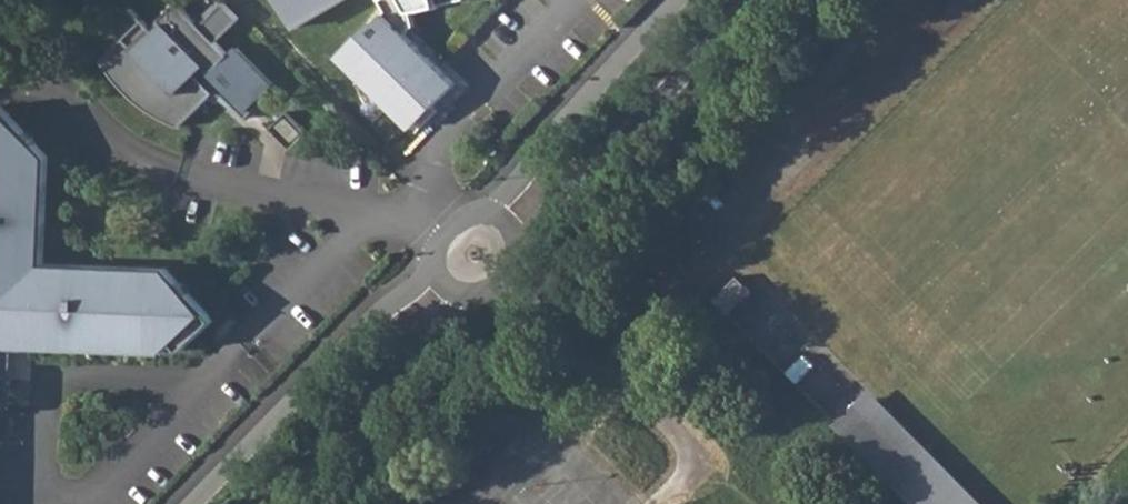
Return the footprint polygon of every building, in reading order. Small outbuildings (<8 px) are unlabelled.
[(157,19),(164,24),(157,32),(144,19),(102,58),(124,89),(155,114),(179,125),(214,93),(227,96),(246,116),(262,101),(258,97),(272,83),(236,47),(230,53),(217,40),(242,15),(227,0),(225,0),(200,23),(178,0),(176,0),(157,19)] [(297,25),(339,0),(282,0),(297,25)] [(403,8),(404,12),(424,9),(424,7),(434,6),(432,0),(398,0),(403,8)] [(456,79),(387,11),(339,59),(409,127),(456,79)] [(164,351),(175,341),(183,349),(215,318),(168,267),(45,262),(49,155),(2,103),(0,105),(0,344),(164,351)] [(871,392),(836,426),(910,503),(978,503),(871,392)]
